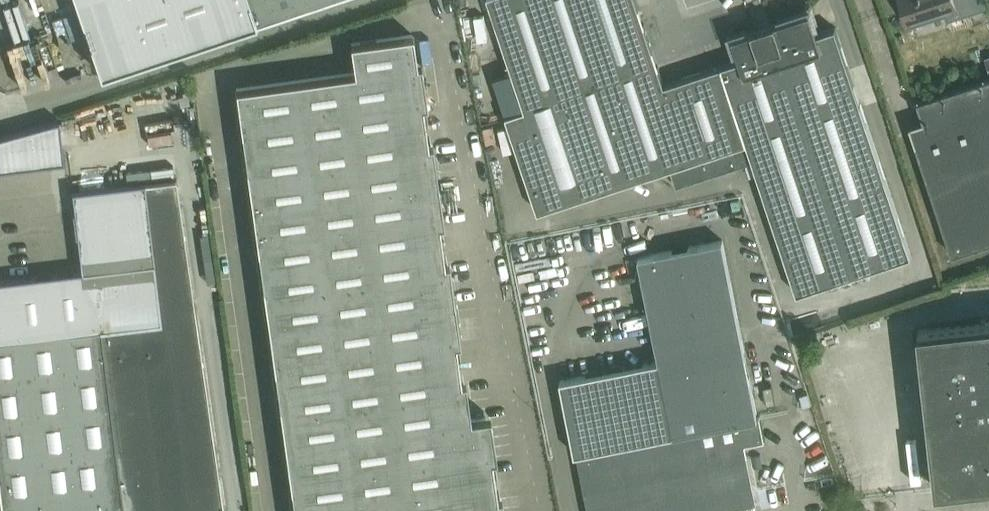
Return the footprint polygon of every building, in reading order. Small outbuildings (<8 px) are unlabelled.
[(100,71),(311,0),(77,0),(100,71)] [(732,36),(739,59),(664,83),(636,0),(489,0),(525,108),(506,114),(538,210),(670,167),(676,186),(753,160),(797,292),(911,254),(835,27),(817,33),(809,10),(732,36)] [(908,18),(926,12),(928,19),(944,14),(946,20),(988,6),(988,2),(988,0),(902,0),(908,18)] [(438,223),(412,33),(350,42),(354,71),(236,87),(294,510),(498,510),(485,416),(465,419),(438,223)] [(930,138),(916,143),(914,136),(913,136),(952,254),(988,241),(988,76),(917,100),(930,138)] [(0,135),(0,168),(64,160),(63,158),(58,118),(21,129),(0,135)] [(104,509),(122,506),(128,510),(224,510),(176,177),(143,181),(72,189),(81,264),(76,265),(77,270),(0,279),(0,494),(0,497),(0,500),(1,510),(104,510),(104,509)] [(560,380),(575,453),(579,452),(591,510),(695,510),(753,499),(742,441),(761,437),(722,239),(640,255),(661,360),(560,380)] [(918,328),(936,487),(988,481),(988,320),(918,328)] [(846,497),(856,496),(855,486),(845,487),(846,497)] [(826,493),(828,504),(839,503),(838,491),(826,493)]
